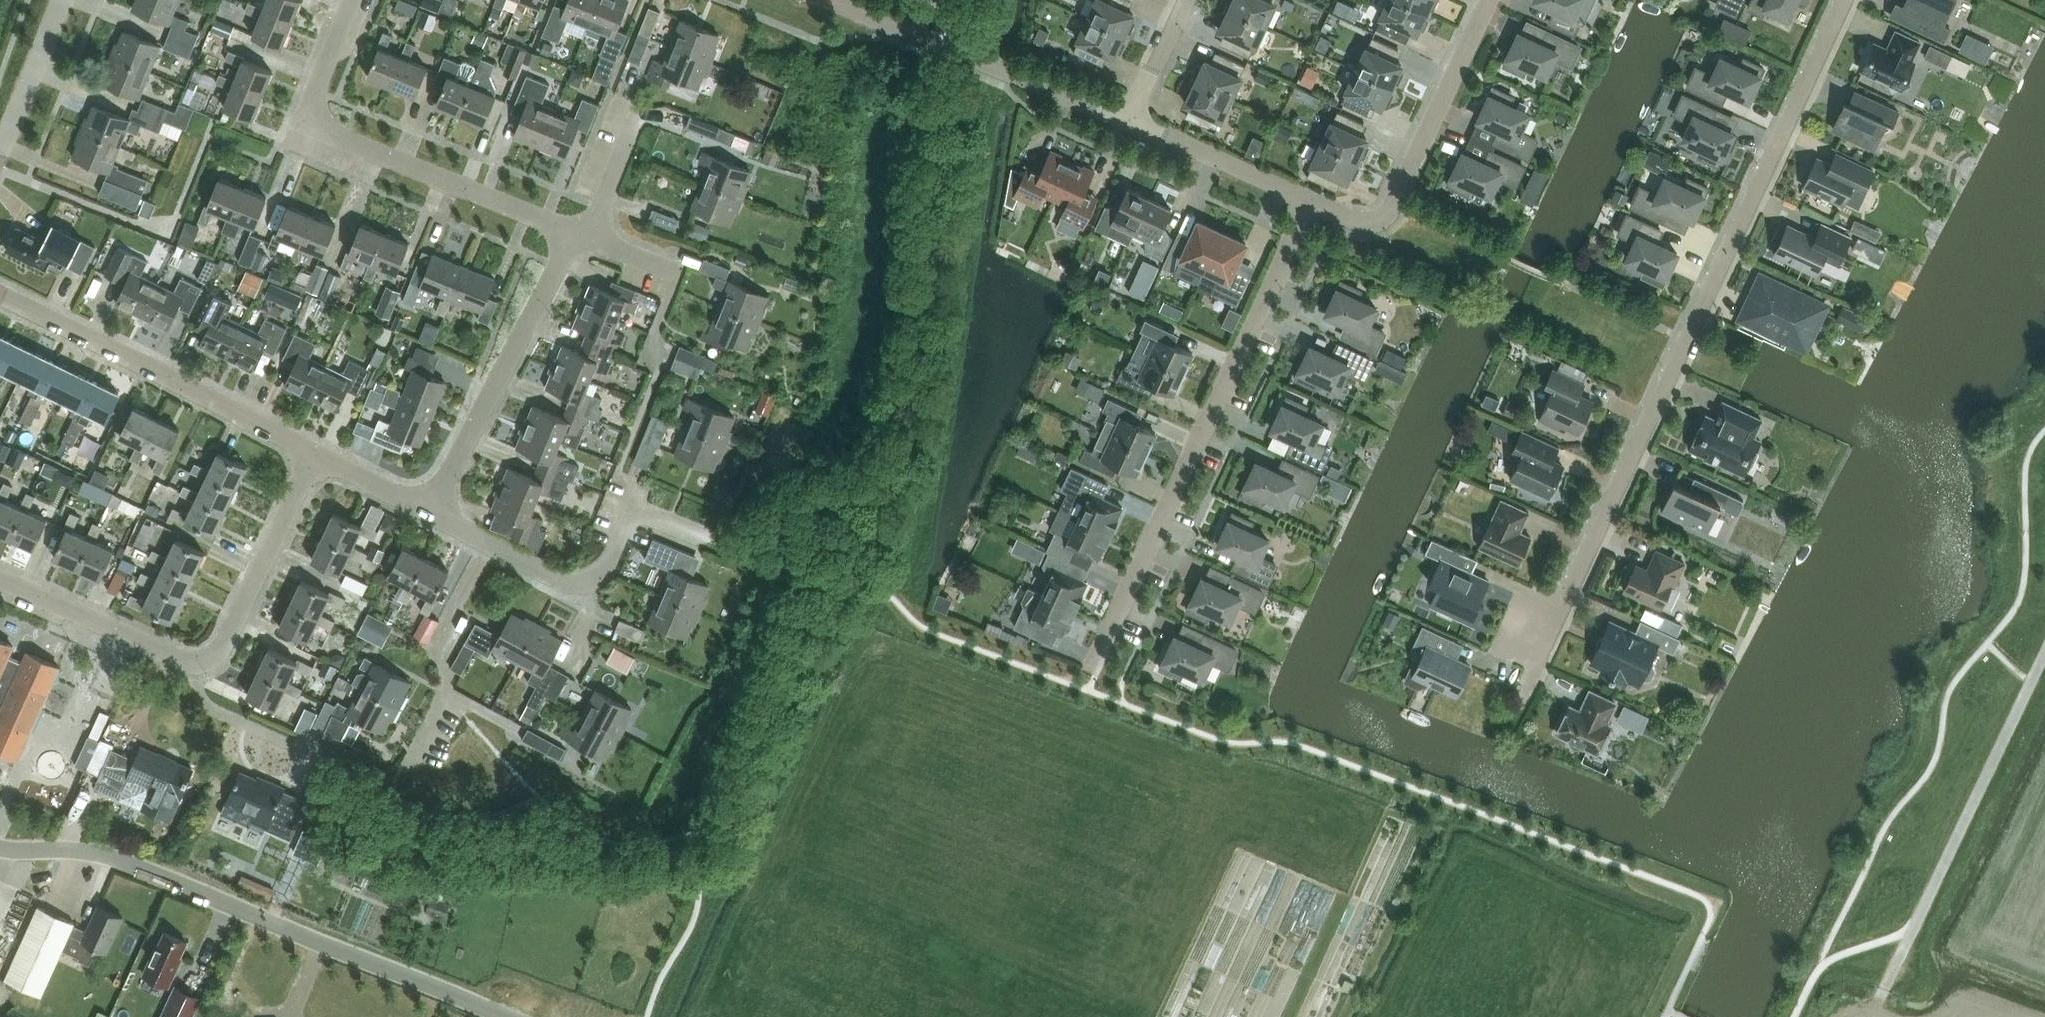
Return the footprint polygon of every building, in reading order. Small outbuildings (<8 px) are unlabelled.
[(178,0),(136,0),(133,9),(172,25),(168,36),(194,46),(198,35),(185,30),(189,21),(172,14),(178,0)] [(300,0),(266,0),(263,8),(262,11),(290,23),(300,0)] [(404,0),(397,0),(394,8),(412,16),(417,5),(404,0)] [(419,4),(451,18),(458,0),(442,0),(421,0),(419,4)] [(542,0),(518,0),(513,12),(522,16),(527,1),(540,6),(542,0)] [(597,0),(568,0),(565,8),(554,4),(541,34),(558,41),(567,18),(587,25),(597,0)] [(626,33),(615,28),(626,0),(597,0),(587,25),(607,33),(599,53),(608,57),(603,70),(611,73),(616,60),(626,33)] [(1135,22),(1131,20),(1133,14),(1125,10),(1130,0),(1097,0),(1088,19),(1128,38),(1135,22)] [(1275,4),(1276,0),(1229,0),(1226,7),(1265,26),(1275,4)] [(1282,7),(1292,11),(1295,3),(1288,0),(1285,0),(1282,7)] [(1431,14),(1400,0),(1389,0),(1381,17),(1382,17),(1377,29),(1403,41),(1408,29),(1417,34),(1419,28),(1424,30),(1431,14)] [(1431,14),(1437,0),(1400,0),(1431,14)] [(1534,1),(1556,11),(1550,23),(1574,34),(1579,23),(1582,25),(1594,0),(1535,0),(1534,1)] [(1717,5),(1735,14),(1742,0),(1720,0),(1717,5)] [(1749,8),(1762,14),(1765,8),(1789,19),(1797,0),(1753,0),(1749,8)] [(1953,0),(1907,0),(1905,5),(1898,1),(1891,15),(1943,40),(1950,26),(1943,23),(1953,0)] [(1335,14),(1347,20),(1354,7),(1341,1),(1335,14)] [(262,11),(263,8),(248,2),(244,11),(259,17),(252,35),(281,47),(290,23),(262,11)] [(499,20),(503,9),(494,6),(490,16),(499,20)] [(649,37),(659,11),(648,7),(637,33),(649,37)] [(1256,47),(1265,26),(1226,7),(1218,23),(1223,25),(1220,30),(1229,34),(1223,46),(1249,58),(1255,46),(1256,47)] [(422,10),(416,25),(432,31),(438,16),(422,10)] [(1730,38),(1737,24),(1723,17),(1717,32),(1730,38)] [(234,26),(214,18),(209,31),(228,38),(234,26)] [(712,47),(717,34),(680,19),(670,45),(710,61),(715,48),(712,47)] [(1120,53),(1128,38),(1088,19),(1078,40),(1079,41),(1074,52),(1100,64),(1105,53),(1113,57),(1116,51),(1120,53)] [(1737,24),(1730,38),(1744,45),(1751,30),(1737,24)] [(1048,31),(1038,27),(1033,40),(1042,44),(1048,31)] [(149,72),(160,46),(124,31),(119,44),(116,43),(110,56),(149,72)] [(402,57),(400,56),(385,50),(391,35),(383,31),(376,48),(378,48),(367,76),(390,86),(402,57)] [(472,42),(484,47),(488,36),(476,31),(472,42)] [(1911,85),(1908,76),(1914,62),(1911,61),(1920,42),(1896,31),(1887,49),(1875,44),(1863,70),(1889,82),(1892,92),(1911,85)] [(1571,66),(1580,47),(1546,32),(1541,44),(1519,34),(1512,50),(1511,50),(1504,66),(1511,69),(1511,68),(1523,74),(1527,67),(1546,76),(1555,58),(1571,66)] [(638,63),(649,37),(637,33),(627,59),(638,63)] [(189,58),(194,46),(168,36),(163,48),(189,58)] [(1325,53),(1331,40),(1321,36),(1315,48),(1325,53)] [(1396,88),(1403,73),(1399,71),(1402,65),(1393,61),(1399,50),(1373,37),(1367,49),(1366,48),(1356,70),(1396,88)] [(414,96),(426,67),(408,60),(415,44),(406,41),(400,56),(402,57),(390,86),(414,96)] [(526,49),(514,44),(502,73),(515,78),(526,49)] [(705,74),(710,61),(670,45),(663,62),(654,59),(646,77),(667,85),(671,76),(697,86),(702,73),(705,74)] [(1925,61),(1945,70),(1951,56),(1931,47),(1925,61)] [(271,71),(243,60),(244,57),(228,51),(225,59),(240,65),(234,80),(233,83),(262,95),(271,71)] [(523,62),(534,66),(538,55),(528,51),(523,62)] [(1231,100),(1241,78),(1240,77),(1246,66),(1220,54),(1214,65),(1206,61),(1203,67),(1199,65),(1191,81),(1231,100)] [(139,98),(149,72),(110,56),(105,69),(108,70),(103,83),(139,98)] [(464,61),(460,63),(444,56),(433,83),(443,86),(436,104),(459,114),(471,85),(469,84),(475,69),(473,65),(464,61)] [(495,90),(489,75),(493,63),(479,58),(475,69),(469,84),(471,85),(459,114),(483,123),(495,95),(493,94),(495,90)] [(1764,68),(1757,65),(1757,66),(1745,60),(1741,67),(1721,58),(1713,76),(1697,68),(1688,87),(1722,103),(1727,91),(1749,101),(1756,84),(1757,84),(1764,68)] [(1312,88),(1319,72),(1307,67),(1300,82),(1312,88)] [(1271,75),(1258,69),(1253,80),(1266,86),(1271,75)] [(568,82),(579,86),(584,75),(572,70),(568,82)] [(1389,104),(1396,88),(1356,70),(1346,91),(1347,91),(1342,103),(1368,115),(1373,104),(1382,107),(1384,102),(1389,104)] [(233,83),(234,80),(219,74),(215,83),(231,89),(223,107),(252,119),(262,95),(233,83)] [(554,109),(541,104),(549,84),(526,75),(511,111),(522,116),(514,136),(539,146),(554,109)] [(1221,120),(1231,100),(1191,81),(1184,96),(1188,98),(1186,104),(1194,108),(1189,119),(1215,131),(1220,120),(1221,120)] [(1291,96),(1305,102),(1309,93),(1295,86),(1291,96)] [(1500,92),(1501,91),(1493,88),(1486,104),(1479,120),(1500,130),(1495,142),(1528,158),(1537,140),(1520,132),(1529,114),(1509,105),(1513,97),(1500,92)] [(1893,124),(1899,111),(1855,91),(1849,104),(1844,101),(1843,103),(1845,103),(1833,128),(1874,147),(1886,122),(1894,126),(1894,125),(1893,124)] [(1726,150),(1733,134),(1712,124),(1717,112),(1684,96),(1675,114),(1692,122),(1683,140),(1703,149),(1700,156),(1712,162),(1711,163),(1719,166),(1726,150)] [(587,131),(595,112),(598,104),(582,97),(574,117),(554,109),(539,146),(564,157),(576,126),(587,131)] [(137,110),(164,121),(186,130),(195,109),(179,103),(175,112),(142,98),(137,110)] [(128,119),(110,112),(94,105),(89,118),(86,117),(81,130),(119,146),(126,130),(137,134),(141,125),(159,132),(164,121),(137,110),(133,108),(128,119)] [(1561,109),(1556,120),(1565,125),(1570,113),(1561,109)] [(1362,162),(1369,147),(1364,145),(1367,139),(1358,135),(1364,124),(1338,111),(1333,123),(1332,123),(1322,143),(1362,162)] [(729,143),(734,132),(689,115),(685,126),(729,143)] [(1287,142),(1293,131),(1280,124),(1274,136),(1287,142)] [(113,163),(119,146),(81,130),(75,143),(78,145),(73,157),(108,172),(105,179),(99,194),(136,209),(148,180),(118,168),(119,166),(113,163)] [(1354,178),(1362,162),(1322,143),(1312,165),(1313,166),(1307,177),(1333,189),(1339,178),(1347,182),(1350,176),(1354,178)] [(769,150),(764,163),(774,167),(780,154),(769,150)] [(1011,168),(1007,192),(1037,206),(1042,194),(1055,200),(1072,163),(1061,158),(1062,156),(1051,151),(1042,170),(1030,164),(1025,175),(1011,168)] [(1515,185),(1524,167),(1490,151),(1485,163),(1463,153),(1456,169),(1455,169),(1448,185),(1455,189),(1455,188),(1467,194),(1471,186),(1491,196),(1499,178),(1515,185)] [(744,183),(749,170),(703,152),(699,161),(708,164),(701,181),(742,197),(747,184),(744,183)] [(1867,188),(1866,188),(1874,171),(1845,157),(1839,168),(1818,158),(1804,187),(1842,205),(1844,202),(1858,209),(1867,188)] [(1095,171),(1084,166),(1083,168),(1072,163),(1055,200),(1067,205),(1061,217),(1083,227),(1094,206),(1081,200),(1095,171)] [(1538,199),(1549,168),(1536,164),(1525,194),(1538,199)] [(231,217),(242,188),(218,178),(207,206),(205,205),(198,221),(207,225),(213,210),(228,216),(231,217)] [(1701,204),(1708,188),(1701,185),(1689,180),(1685,187),(1666,178),(1657,196),(1641,188),(1632,206),(1666,222),(1671,210),(1693,220),(1701,204)] [(639,181),(631,199),(640,202),(647,184),(639,181)] [(736,210),(742,197),(701,181),(691,207),(729,222),(734,209),(736,210)] [(254,226),(266,197),(242,188),(231,217),(228,216),(222,231),(230,234),(236,219),(254,226)] [(1134,233),(1150,199),(1128,189),(1117,211),(1106,206),(1096,229),(1107,234),(1112,223),(1134,233)] [(1625,206),(1630,196),(1617,189),(1612,200),(1625,206)] [(145,199),(139,213),(150,217),(156,203),(145,199)] [(1161,232),(1172,210),(1150,199),(1134,233),(1146,239),(1145,241),(1146,252),(1162,260),(1173,237),(1161,232)] [(299,244),(311,216),(287,206),(276,234),(274,233),(267,249),(276,252),(282,237),(296,243),(299,244)] [(690,223),(678,218),(652,208),(648,219),(686,234),(690,223)] [(323,254),(335,225),(311,216),(299,244),(296,243),(290,258),(299,262),(305,247),(323,254)] [(1670,270),(1678,253),(1656,243),(1662,231),(1628,216),(1619,234),(1636,242),(1628,259),(1647,269),(1644,276),(1656,282),(1663,286),(1670,270)] [(1864,237),(1870,226),(1855,219),(1850,231),(1864,237)] [(199,226),(185,221),(177,242),(191,247),(199,226)] [(710,228),(692,221),(687,234),(705,241),(710,228)] [(1175,242),(1163,267),(1199,284),(1223,233),(1199,222),(1191,238),(1187,247),(1175,242)] [(372,263),(384,234),(360,224),(349,252),(347,251),(340,267),(349,271),(355,255),(369,261),(372,263)] [(1838,264),(1851,237),(1822,224),(1815,238),(1788,225),(1785,231),(1783,230),(1777,238),(1775,247),(1777,248),(1774,254),(1816,274),(1823,258),(1838,264)] [(81,274),(95,247),(81,240),(52,225),(44,242),(17,228),(6,250),(46,270),(54,254),(69,262),(67,267),(81,274)] [(127,234),(114,228),(108,240),(121,246),(127,234)] [(260,238),(247,233),(236,259),(249,264),(260,238)] [(1199,284),(1197,287),(1237,306),(1251,277),(1234,269),(1239,259),(1246,244),(1223,233),(1199,284)] [(396,272),(408,243),(384,234),(372,263),(369,261),(363,277),(372,280),(378,265),(396,272)] [(1859,237),(1854,249),(1866,255),(1872,243),(1863,239),(1859,237)] [(157,284),(140,276),(147,262),(118,247),(105,275),(125,284),(116,304),(142,316),(157,284)] [(267,255),(257,251),(250,267),(261,271),(267,255)] [(450,299),(464,265),(433,253),(426,272),(415,267),(402,301),(413,305),(421,287),(445,297),(444,300),(440,299),(436,311),(444,315),(451,299),(450,299)] [(766,295),(729,280),(725,278),(729,268),(703,257),(699,268),(715,275),(712,284),(725,290),(718,306),(758,322),(764,309),(761,308),(766,295)] [(231,273),(234,265),(221,260),(218,267),(231,273)] [(1144,260),(1139,271),(1144,273),(1154,278),(1160,267),(1144,260)] [(328,268),(315,263),(304,290),(317,295),(328,268)] [(488,323),(497,300),(487,296),(494,278),(464,265),(450,299),(451,299),(480,311),(477,318),(488,323)] [(263,280),(247,272),(238,290),(254,298),(263,280)] [(340,276),(328,272),(318,296),(330,301),(340,276)] [(1811,334),(1824,307),(1762,277),(1742,318),(1792,341),(1794,346),(1799,348),(1805,348),(1809,345),(1812,340),(1811,334)] [(190,313),(202,288),(181,278),(174,292),(157,284),(142,316),(167,328),(178,307),(190,313)] [(578,304),(616,319),(621,307),(633,312),(637,303),(631,300),(635,290),(612,280),(607,291),(589,284),(584,298),(581,297),(578,304)] [(1368,326),(1376,308),(1357,299),(1360,291),(1348,286),(1348,285),(1341,282),(1334,298),(1326,314),(1348,324),(1342,336),(1376,352),(1385,334),(1368,326)] [(400,291),(385,285),(374,313),(389,319),(400,291)] [(279,303),(297,310),(302,296),(285,289),(279,303)] [(226,357),(241,325),(225,317),(232,302),(211,292),(193,329),(205,335),(200,344),(226,357)] [(612,330),(616,319),(578,304),(576,310),(578,311),(573,326),(587,331),(583,341),(613,353),(617,343),(620,344),(624,335),(612,330)] [(1183,311),(1171,305),(1167,315),(1178,320),(1183,311)] [(1868,318),(1842,305),(1835,319),(1861,331),(1868,318)] [(753,335),(758,322),(718,306),(708,332),(745,347),(750,334),(753,335)] [(274,354),(286,328),(265,318),(258,333),(241,325),(226,357),(252,369),(262,348),(274,354)] [(1193,354),(1170,343),(1159,338),(1164,327),(1146,319),(1141,330),(1146,332),(1137,352),(1184,374),(1190,362),(1193,354)] [(310,397),(326,365),(309,357),(316,343),(295,333),(283,358),(295,364),(285,385),(310,397)] [(11,341),(0,336),(0,364),(11,341)] [(0,364),(0,380),(2,381),(7,372),(20,378),(33,352),(11,341),(0,364)] [(605,373),(613,353),(583,341),(579,352),(562,345),(556,359),(553,358),(551,365),(589,379),(593,368),(605,373)] [(701,366),(705,355),(679,344),(675,355),(701,366)] [(1363,379),(1372,361),(1338,345),(1333,357),(1311,347),(1303,363),(1296,379),(1303,383),(1303,382),(1315,388),(1319,380),(1338,389),(1347,371),(1363,379)] [(387,353),(376,347),(369,362),(379,367),(387,353)] [(1401,369),(1407,357),(1388,348),(1382,360),(1401,369)] [(1061,362),(1077,369),(1082,358),(1066,351),(1061,362)] [(33,352),(20,378),(31,384),(26,393),(30,395),(36,398),(41,389),(54,362),(33,352)] [(1178,387),(1184,374),(1137,352),(1131,363),(1128,361),(1124,370),(1123,369),(1117,381),(1148,395),(1153,384),(1174,394),(1178,387)] [(696,377),(701,366),(675,355),(670,367),(696,377)] [(385,393),(433,413),(445,383),(431,377),(435,366),(409,356),(405,367),(413,370),(404,394),(399,392),(400,390),(388,385),(385,393)] [(358,394),(370,369),(349,359),(342,374),(326,365),(310,397),(336,410),(346,389),(358,394)] [(1403,384),(1409,373),(1381,360),(1375,371),(1403,384)] [(1579,396),(1584,384),(1582,383),(1587,372),(1563,361),(1558,372),(1553,370),(1547,383),(1555,387),(1539,421),(1559,430),(1561,424),(1580,432),(1593,403),(1579,396)] [(30,395),(24,408),(35,413),(41,401),(44,402),(48,392),(62,399),(75,372),(54,362),(41,389),(36,398),(30,395)] [(584,391),(589,379),(551,365),(548,371),(551,372),(545,386),(571,397),(567,407),(589,416),(598,419),(602,409),(598,407),(601,398),(584,391)] [(75,372),(62,399),(73,405),(68,415),(72,417),(67,429),(77,434),(82,424),(78,422),(84,410),(97,383),(75,372)] [(1104,389),(1089,382),(1083,395),(1098,402),(1104,389)] [(84,410),(78,422),(82,424),(86,426),(92,414),(105,420),(118,393),(97,383),(84,410)] [(372,388),(365,404),(378,409),(381,401),(385,393),(374,389),(372,388)] [(774,407),(777,390),(765,388),(762,405),(774,407)] [(421,443),(433,413),(385,393),(381,401),(393,406),(394,404),(398,405),(390,423),(379,418),(371,439),(398,450),(404,436),(421,443)] [(1496,410),(1501,401),(1487,394),(1482,404),(1496,410)] [(685,427),(725,443),(731,430),(728,429),(733,416),(686,397),(682,407),(692,411),(685,427)] [(1322,468),(1331,449),(1314,442),(1322,424),(1303,415),(1306,407),(1294,402),(1294,401),(1287,398),(1280,414),(1272,430),(1294,440),(1288,452),(1322,468)] [(1101,433),(1147,454),(1153,442),(1152,441),(1156,434),(1132,423),(1137,412),(1109,399),(1103,411),(1109,413),(1105,421),(1107,422),(1101,433)] [(1718,463),(1744,475),(1760,441),(1754,438),(1762,420),(1724,402),(1715,420),(1706,415),(1690,450),(1705,457),(1706,460),(1715,465),(1718,463)] [(589,416),(567,407),(563,417),(532,405),(527,419),(524,418),(522,425),(560,440),(576,447),(589,416)] [(142,447),(157,419),(134,407),(120,435),(137,444),(130,459),(138,463),(146,448),(142,447)] [(24,408),(18,420),(24,423),(29,426),(35,413),(24,408)] [(669,421),(652,414),(641,440),(658,447),(669,421)] [(166,457),(179,430),(157,419),(142,447),(146,448),(159,455),(152,470),(160,474),(168,459),(166,457)] [(354,432),(362,435),(367,424),(358,421),(354,432)] [(40,433),(25,425),(16,444),(31,451),(40,433)] [(555,452),(560,440),(522,425),(519,431),(521,432),(516,447),(541,457),(537,467),(560,476),(569,479),(568,481),(572,482),(579,466),(566,461),(567,457),(555,452)] [(720,456),(725,443),(685,427),(675,453),(712,468),(718,455),(720,456)] [(67,429),(61,441),(63,442),(67,444),(72,446),(77,434),(67,429)] [(1559,447),(1533,435),(1522,430),(1512,454),(1521,458),(1511,478),(1550,496),(1564,467),(1553,462),(1559,447)] [(1141,466),(1147,454),(1101,433),(1093,452),(1085,449),(1080,460),(1109,474),(1114,463),(1137,474),(1141,466)] [(0,442),(0,460),(4,462),(11,447),(0,442)] [(1021,446),(1016,456),(1024,460),(1029,450),(1021,446)] [(25,453),(13,447),(6,462),(18,468),(25,453)] [(1069,456),(1057,450),(1053,458),(1065,464),(1069,456)] [(235,488),(246,465),(218,452),(209,470),(195,462),(191,471),(205,478),(207,475),(235,488)] [(1309,495),(1318,477),(1284,461),(1278,473),(1257,463),(1249,479),(1241,495),(1249,499),(1249,498),(1261,504),(1265,496),(1284,505),(1293,487),(1309,495)] [(40,473),(53,478),(57,468),(45,462),(40,473)] [(1341,470),(1330,464),(1325,474),(1336,480),(1341,470)] [(560,476),(537,467),(533,477),(508,467),(502,481),(499,480),(497,487),(535,502),(540,490),(561,499),(568,481),(569,479),(560,476)] [(1058,510),(1078,519),(1111,535),(1118,520),(1117,520),(1123,508),(1102,498),(1108,485),(1072,468),(1062,489),(1067,492),(1058,510)] [(110,476),(96,469),(90,482),(105,489),(110,476)] [(224,511),(235,488),(207,475),(205,478),(199,492),(184,485),(180,493),(194,500),(196,497),(224,511)] [(1675,483),(1661,511),(1675,517),(1672,524),(1687,531),(1691,524),(1708,532),(1720,506),(1725,508),(1724,510),(1738,516),(1744,503),(1742,503),(1743,500),(1695,478),(1689,490),(1675,483)] [(20,508),(6,501),(12,487),(4,483),(0,492),(0,533),(10,538),(23,509),(20,508)] [(530,513),(535,502),(497,487),(494,493),(497,494),(491,509),(516,519),(510,535),(526,541),(525,543),(539,549),(546,530),(539,527),(542,518),(530,513)] [(112,493),(101,488),(96,500),(107,505),(112,493)] [(728,509),(734,493),(723,489),(717,504),(728,509)] [(34,548),(46,520),(28,512),(35,497),(27,493),(20,508),(23,509),(10,538),(34,548)] [(113,494),(108,504),(117,509),(123,499),(113,494)] [(213,534),(224,511),(196,497),(194,500),(188,514),(173,507),(169,515),(185,523),(186,520),(213,534)] [(376,500),(368,521),(379,525),(387,505),(376,500)] [(1520,532),(1529,513),(1502,500),(1493,520),(1492,520),(1479,547),(1518,565),(1531,537),(1520,532)] [(159,509),(147,503),(143,511),(155,517),(159,509)] [(90,539),(87,538),(73,531),(79,516),(71,513),(63,529),(66,530),(54,558),(77,568),(90,539)] [(374,539),(378,530),(362,523),(361,526),(333,513),(323,536),(351,549),(353,546),(359,532),(374,539)] [(1260,558),(1268,540),(1249,531),(1252,523),(1240,518),(1240,517),(1233,514),(1225,530),(1226,530),(1218,546),(1240,556),(1234,568),(1268,584),(1276,565),(1260,558)] [(1104,550),(1111,535),(1078,519),(1070,537),(1057,531),(1048,551),(1050,552),(1070,561),(1075,550),(1098,561),(1103,549),(1104,550)] [(100,578),(113,549),(95,541),(102,526),(93,523),(87,538),(90,539),(77,568),(100,578)] [(150,538),(139,533),(133,544),(144,550),(150,538)] [(340,572),(349,554),(363,561),(368,553),(353,546),(351,549),(323,536),(312,559),(340,572)] [(708,584),(685,574),(693,554),(653,537),(644,558),(670,568),(660,594),(699,611),(705,598),(702,596),(708,584)] [(193,576),(204,553),(176,539),(167,557),(152,550),(148,558),(163,565),(165,562),(193,576)] [(1432,539),(1426,553),(1439,559),(1428,583),(1435,586),(1439,587),(1430,605),(1440,609),(1439,612),(1451,617),(1452,615),(1476,626),(1485,607),(1479,605),(1490,582),(1472,574),(1462,569),(1468,556),(1432,539)] [(372,546),(367,558),(379,564),(385,552),(372,546)] [(411,586),(426,558),(404,546),(389,574),(406,584),(399,598),(403,600),(407,602),(414,588),(411,586)] [(1033,548),(1027,561),(1037,566),(1044,553),(1033,548)] [(1675,585),(1685,564),(1657,550),(1647,570),(1636,565),(1624,591),(1646,601),(1647,603),(1654,606),(1656,605),(1661,608),(1672,584),(1675,585)] [(1070,561),(1050,552),(1044,566),(1046,571),(1053,574),(1043,595),(1076,610),(1083,595),(1082,595),(1087,583),(1080,579),(1085,569),(1070,561)] [(434,597),(449,570),(426,558),(411,586),(414,588),(428,595),(420,610),(429,614),(437,599),(434,597)] [(182,598),(193,576),(165,562),(163,565),(156,579),(141,572),(137,581),(152,588),(154,584),(182,598)] [(124,576),(115,571),(106,591),(115,595),(124,576)] [(346,575),(341,585),(363,595),(368,585),(346,575)] [(1255,611),(1264,593),(1230,577),(1224,589),(1203,579),(1195,595),(1187,611),(1195,615),(1195,614),(1207,620),(1211,612),(1230,621),(1238,603),(1255,611)] [(354,591),(342,585),(337,594),(330,591),(329,594),(301,581),(290,604),(319,617),(321,614),(327,600),(342,607),(344,603),(348,605),(354,591)] [(171,621),(182,598),(154,584),(152,588),(145,602),(131,595),(127,603),(143,611),(144,608),(171,621)] [(1076,610),(1043,595),(1026,587),(1020,601),(1023,609),(1015,627),(1031,635),(1036,624),(1063,636),(1068,624),(1069,625),(1076,610)] [(694,623),(699,611),(660,594),(649,620),(686,635),(692,622),(694,623)] [(354,609),(364,614),(370,604),(359,599),(354,609)] [(412,605),(407,602),(403,600),(399,608),(408,613),(412,605)] [(335,621),(321,614),(319,617),(290,604),(280,627),(308,640),(317,622),(331,629),(335,621)] [(1400,616),(1388,611),(1382,624),(1393,630),(1400,616)] [(388,636),(393,625),(368,612),(363,623),(388,636)] [(518,661),(538,623),(526,616),(524,619),(512,612),(493,648),(518,661)] [(1682,625),(1663,616),(1658,627),(1676,636),(1682,625)] [(436,624),(423,617),(413,636),(426,643),(436,624)] [(641,640),(646,629),(619,618),(615,629),(641,640)] [(1002,627),(987,621),(983,631),(1014,643),(1017,635),(1001,629),(1002,627)] [(1674,654),(1680,639),(1641,621),(1635,633),(1611,622),(1591,664),(1603,669),(1600,674),(1625,686),(1627,680),(1639,686),(1642,679),(1647,681),(1652,679),(1655,671),(1654,666),(1649,664),(1657,646),(1674,654)] [(538,623),(518,661),(534,669),(528,681),(536,685),(527,702),(538,708),(545,694),(558,669),(548,663),(561,639),(549,632),(550,630),(538,623)] [(1471,667),(1449,656),(1456,642),(1423,627),(1412,650),(1423,655),(1418,666),(1412,668),(1406,681),(1419,687),(1430,683),(1457,696),(1471,667)] [(1228,669),(1237,651),(1203,635),(1197,647),(1176,637),(1168,653),(1160,669),(1168,673),(1168,672),(1180,678),(1184,670),(1203,679),(1211,661),(1228,669)] [(18,758),(58,667),(27,653),(22,663),(7,657),(12,646),(0,641),(0,750),(18,758)] [(461,673),(475,648),(464,642),(451,667),(461,673)] [(606,662),(628,673),(636,658),(614,647),(606,662)] [(310,675),(314,666),(298,659),(296,661),(269,648),(258,671),(287,685),(288,682),(295,668),(310,675)] [(331,655),(328,662),(339,667),(344,657),(338,653),(331,655)] [(410,681),(375,663),(376,662),(365,656),(360,666),(370,672),(368,675),(362,671),(356,673),(350,683),(361,689),(362,688),(397,706),(410,681)] [(318,674),(331,680),(336,668),(324,662),(318,674)] [(558,669),(545,694),(556,699),(569,674),(558,669)] [(284,690),(299,697),(303,689),(288,682),(287,685),(258,671),(247,694),(275,708),(284,690)] [(383,731),(397,706),(362,688),(361,689),(351,708),(339,701),(336,706),(327,701),(314,725),(342,740),(355,716),(383,731)] [(625,720),(631,708),(596,689),(583,714),(621,734),(627,721),(625,720)] [(1606,725),(1616,704),(1590,692),(1583,707),(1585,708),(1582,713),(1570,707),(1558,733),(1598,752),(1610,726),(1606,725)] [(536,710),(526,704),(518,719),(528,724),(536,710)] [(1626,704),(1620,715),(1629,720),(1633,713),(1647,720),(1649,716),(1626,704)] [(614,746),(621,734),(583,714),(574,730),(564,724),(559,733),(605,757),(611,745),(614,746)] [(564,749),(527,729),(521,740),(558,760),(564,749)] [(98,741),(86,735),(72,766),(85,771),(98,741)] [(136,761),(112,750),(114,745),(99,739),(85,771),(100,777),(95,788),(169,821),(192,770),(142,747),(136,761)] [(282,791),(284,787),(268,780),(266,784),(241,773),(228,803),(268,821),(265,828),(290,839),(307,801),(282,791)] [(318,836),(303,830),(293,854),(307,860),(318,836)] [(107,952),(123,918),(98,907),(87,931),(74,925),(74,923),(38,907),(4,980),(41,997),(62,950),(88,962),(95,947),(107,952)] [(180,958),(187,943),(164,933),(158,948),(156,947),(143,975),(169,986),(181,959),(180,958)] [(1345,980),(1341,989),(1349,992),(1353,983),(1345,980)] [(173,985),(159,1016),(192,1016),(201,998),(173,985)]
